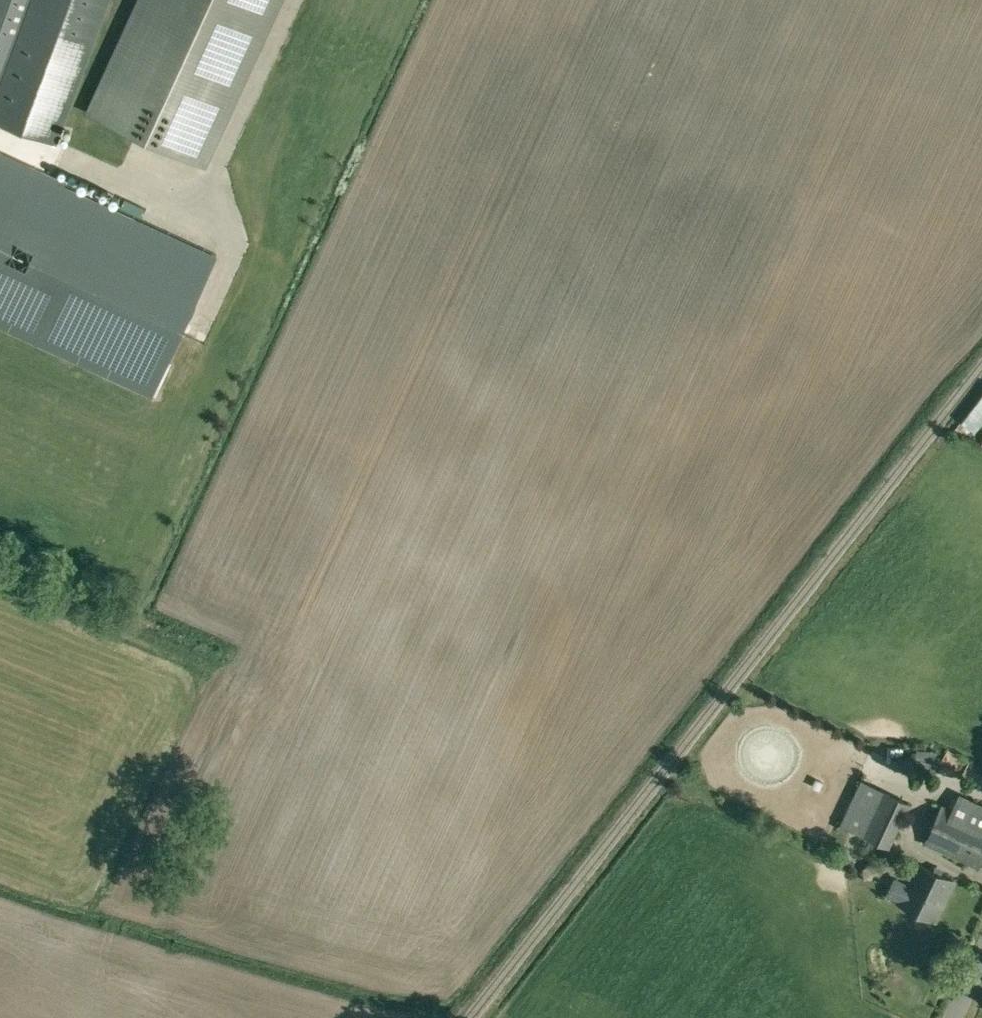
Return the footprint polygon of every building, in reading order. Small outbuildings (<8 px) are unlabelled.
[(110,0),(0,0),(0,121),(58,142),(110,0)] [(88,111),(205,165),(281,0),(139,0),(88,111)] [(216,254),(0,157),(0,326),(153,395),(216,254)] [(972,408),(981,415),(981,401),(979,399),(972,408)] [(889,844),(910,800),(880,786),(859,830),(889,844)] [(943,804),(925,840),(978,866),(981,858),(981,823),(943,804)] [(930,923),(932,919),(935,920),(954,880),(918,863),(899,903),(918,912),(915,916),(930,923)]
